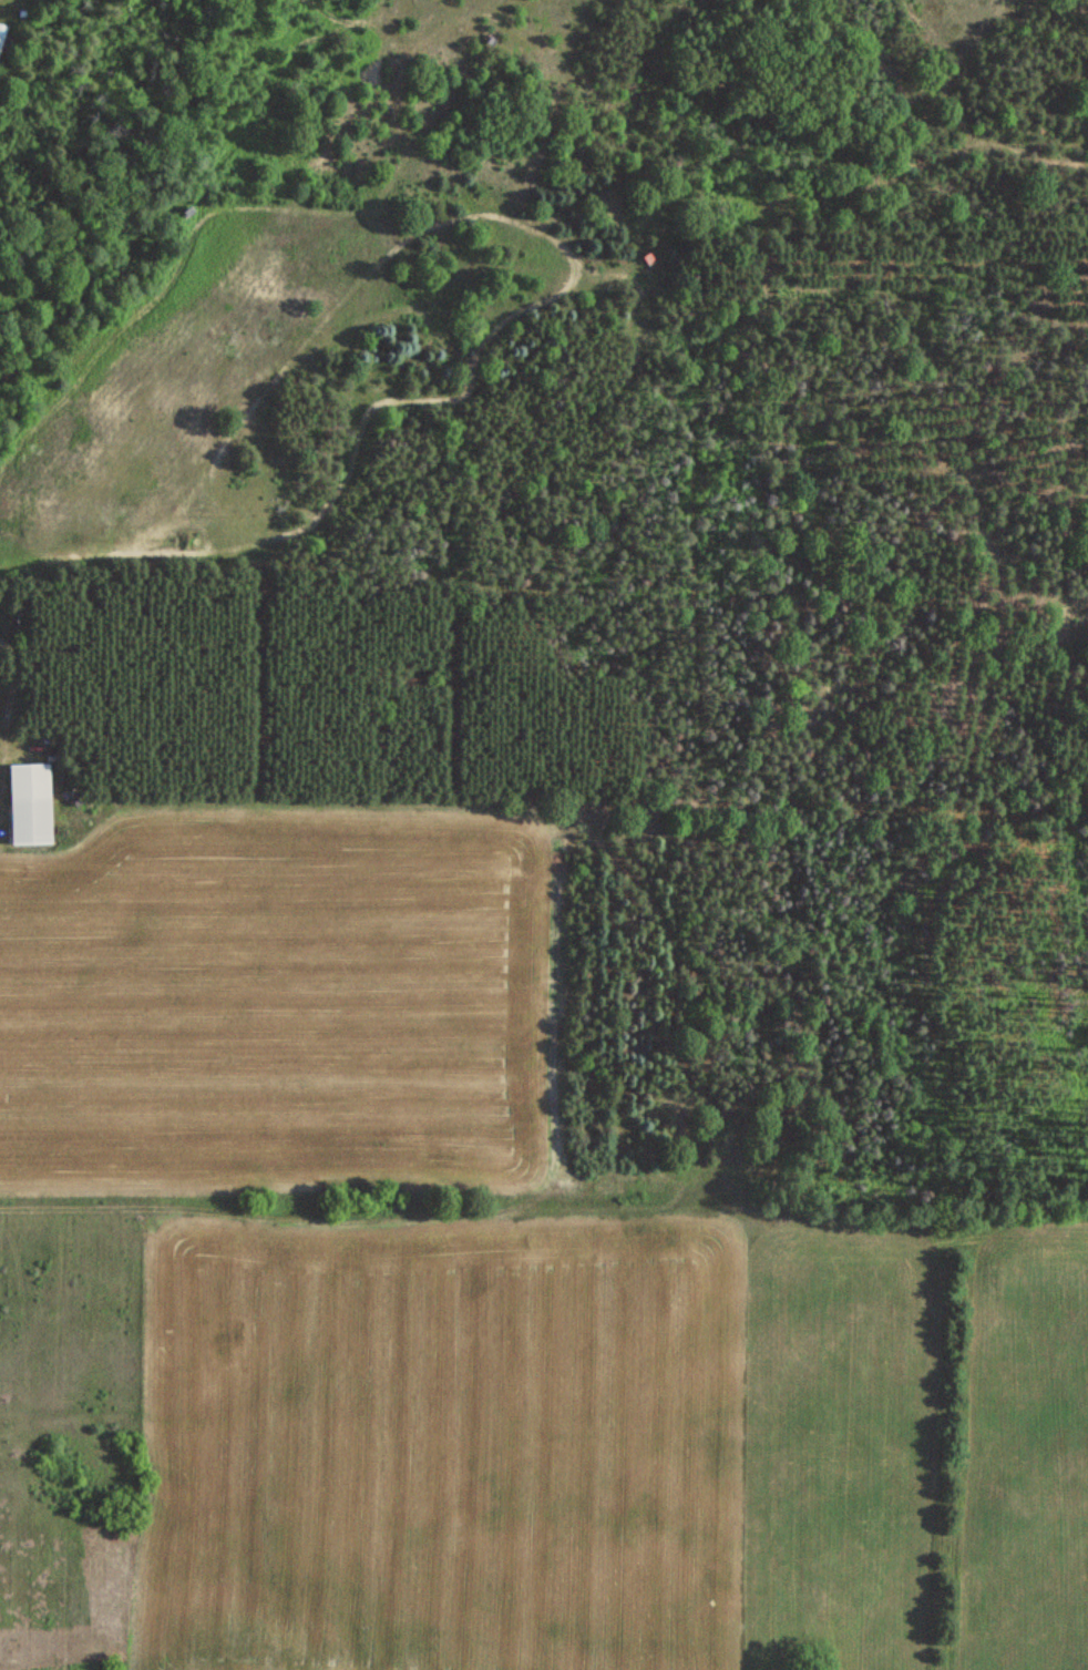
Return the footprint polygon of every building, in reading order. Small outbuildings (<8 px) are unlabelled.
[(4,765),(4,844),(46,844),(45,764),(4,765)]
